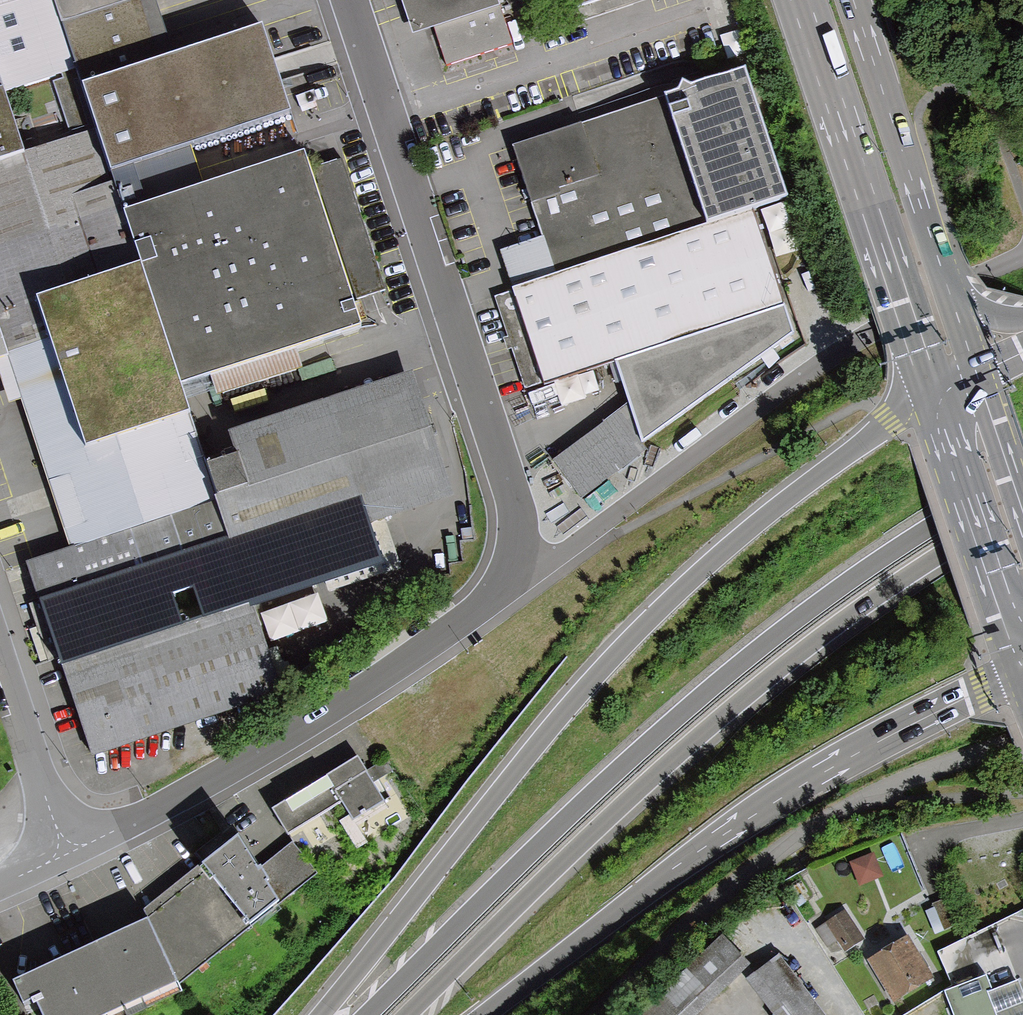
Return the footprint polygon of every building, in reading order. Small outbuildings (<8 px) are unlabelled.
[(71,63),(56,14),(51,0),(0,0),(0,86),(71,63)] [(100,0),(51,0),(56,14),(100,0)] [(449,72),(512,51),(495,0),(406,0),(417,33),(435,27),(449,72)] [(280,20),(88,79),(115,167),(308,108),(280,20)] [(731,69),(512,143),(554,267),(773,194),(731,69)] [(19,150),(0,96),(0,156),(19,150)] [(8,356),(72,542),(215,494),(89,126),(19,150),(0,156),(0,358),(8,356)] [(304,145),(126,200),(182,377),(359,321),(304,145)] [(511,290),(540,379),(612,356),(782,301),(753,212),(511,290)] [(524,384),(540,379),(511,290),(496,295),(524,384)] [(553,466),(588,506),(796,334),(782,301),(612,356),(628,407),(553,466)] [(240,395),(305,372),(301,362),(236,385),(240,395)] [(361,518),(454,489),(415,369),(207,436),(227,498),(25,563),(86,752),(273,692),(243,599),(374,557),(361,518)] [(356,760),(273,809),(289,835),(342,804),(352,822),(382,804),(356,760)] [(292,842),(258,866),(238,834),(144,909),(147,917),(13,980),(24,1002),(35,997),(43,1014),(104,1014),(180,981),(314,871),(292,842)] [(864,887),(887,878),(878,856),(855,865),(864,887)] [(956,925),(945,898),(932,903),(934,907),(924,911),(934,935),(956,925)] [(815,928),(828,947),(837,941),(844,951),(864,938),(845,909),(815,928)] [(900,938),(865,959),(891,1002),(935,976),(909,933),(900,938)] [(724,936),(640,1014),(696,1014),(750,964),(724,936)] [(776,954),(743,980),(771,1014),(824,1014),(776,954)] [(945,991),(955,1014),(996,1014),(987,993),(993,991),(986,975),(963,984),(945,991)] [(987,993),(996,1014),(1022,1014),(1022,994),(1018,981),(993,991),(987,993)]
